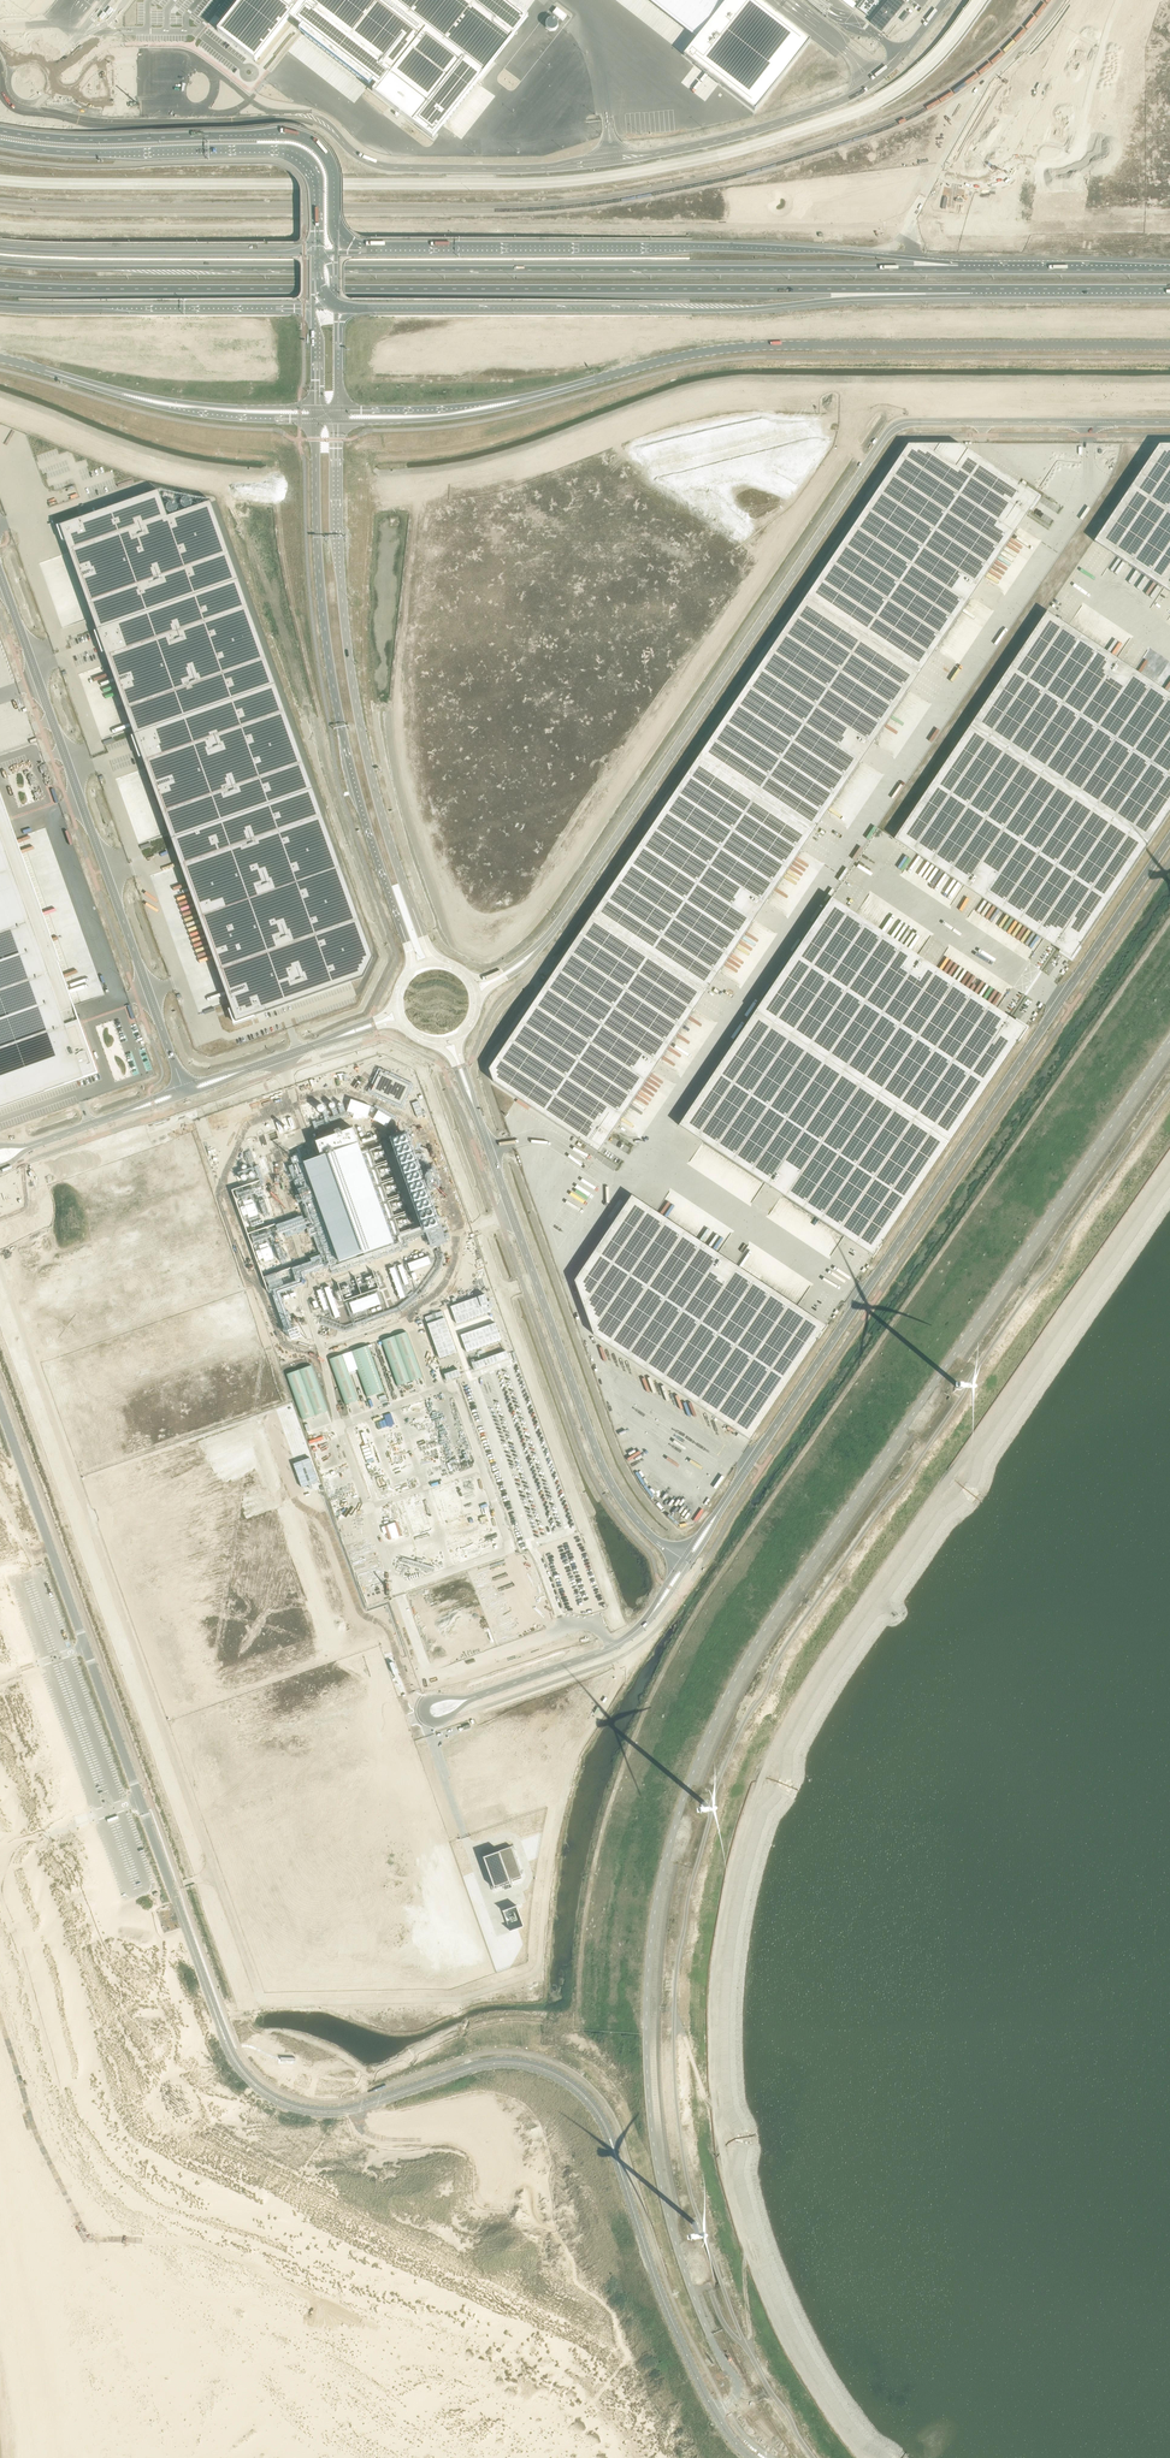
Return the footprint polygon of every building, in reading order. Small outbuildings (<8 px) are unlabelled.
[(218,30),(255,60),(289,17),(376,86),(372,91),(433,138),(528,17),(507,0),(241,0),(218,30)] [(698,36),(683,55),(754,111),(810,40),(759,0),(727,0),(724,4),(720,0),(652,0),(698,36)] [(870,22),(881,32),(904,4),(900,0),(889,0),(870,22)] [(557,8),(553,13),(563,21),(567,16),(557,8)] [(908,12),(901,20),(904,22),(910,14),(908,12)] [(135,74),(123,74),(123,77),(123,79),(123,82),(123,84),(123,87),(135,87),(135,74)] [(907,445),(804,598),(918,674),(964,607),(1030,507),(1031,508),(1038,497),(1026,489),(960,445),(907,445)] [(1095,542),(1169,592),(1169,445),(1160,445),(1128,493),(1095,542)] [(77,519),(58,526),(63,540),(62,540),(62,541),(65,540),(97,630),(94,631),(95,631),(95,632),(96,631),(103,652),(105,651),(134,735),(132,736),(133,736),(140,756),(142,755),(172,839),(313,789),(211,502),(168,517),(159,491),(78,519),(78,518),(77,519)] [(804,598),(697,757),(811,834),(918,674),(804,598)] [(971,726),(1149,845),(1169,813),(1169,694),(1048,612),(971,726)] [(957,747),(896,839),(1062,951),(1062,952),(1072,959),(1081,946),(1149,845),(971,726),(957,747)] [(608,891),(590,917),(704,993),(799,852),(811,834),(697,757),(676,789),(608,891)] [(313,789),(172,839),(231,1008),(229,1009),(229,1010),(230,1009),(235,1023),(254,1016),(254,1017),(255,1017),(254,1015),(363,977),(373,957),(313,789)] [(98,1073),(0,797),(0,1107),(98,1073)] [(831,897),(754,1012),(949,1142),(1018,1040),(1026,1027),(1016,1020),(1015,1021),(1014,1021),(831,897)] [(551,975),(488,1069),(493,1081),(517,1097),(555,1123),(598,1152),(645,1081),(704,993),(590,917),(551,975)] [(754,1012),(678,1125),(790,1200),(873,1256),(943,1151),(949,1142),(754,1012)] [(380,1071),(371,1090),(401,1104),(410,1085),(380,1071)] [(351,1097),(347,1109),(367,1116),(371,1104),(351,1097)] [(378,1108),(373,1118),(386,1125),(392,1116),(378,1108)] [(321,1157),(304,1163),(339,1261),(392,1242),(353,1130),(316,1143),(321,1157)] [(589,1258),(574,1280),(593,1334),(651,1373),(750,1439),(826,1325),(764,1284),(631,1195),(616,1218),(589,1258)] [(23,1207),(12,1210),(16,1229),(28,1226),(23,1207)] [(357,1299),(346,1303),(350,1315),(384,1303),(379,1291),(368,1295),(357,1299)] [(485,1294),(450,1306),(456,1323),(491,1311),(485,1294)] [(442,1311),(425,1317),(439,1358),(457,1352),(442,1311)] [(495,1323),(460,1335),(466,1352),(501,1340),(495,1323)] [(406,1331),(382,1340),(398,1386),(422,1377),(406,1331)] [(368,1345),(351,1351),(367,1397),(384,1390),(368,1345)] [(342,1354),(329,1359),(346,1404),(358,1400),(342,1354)] [(492,1355),(471,1363),(474,1370),(495,1362),(492,1355)] [(311,1365),(286,1374),(303,1419),(328,1410),(311,1365)] [(454,1370),(444,1374),(446,1380),(457,1377),(454,1370)] [(511,1846),(483,1856),(494,1888),(503,1885),(505,1889),(512,1886),(509,1880),(521,1875),(511,1846)] [(516,1905),(503,1910),(510,1930),(524,1926),(516,1905)]
